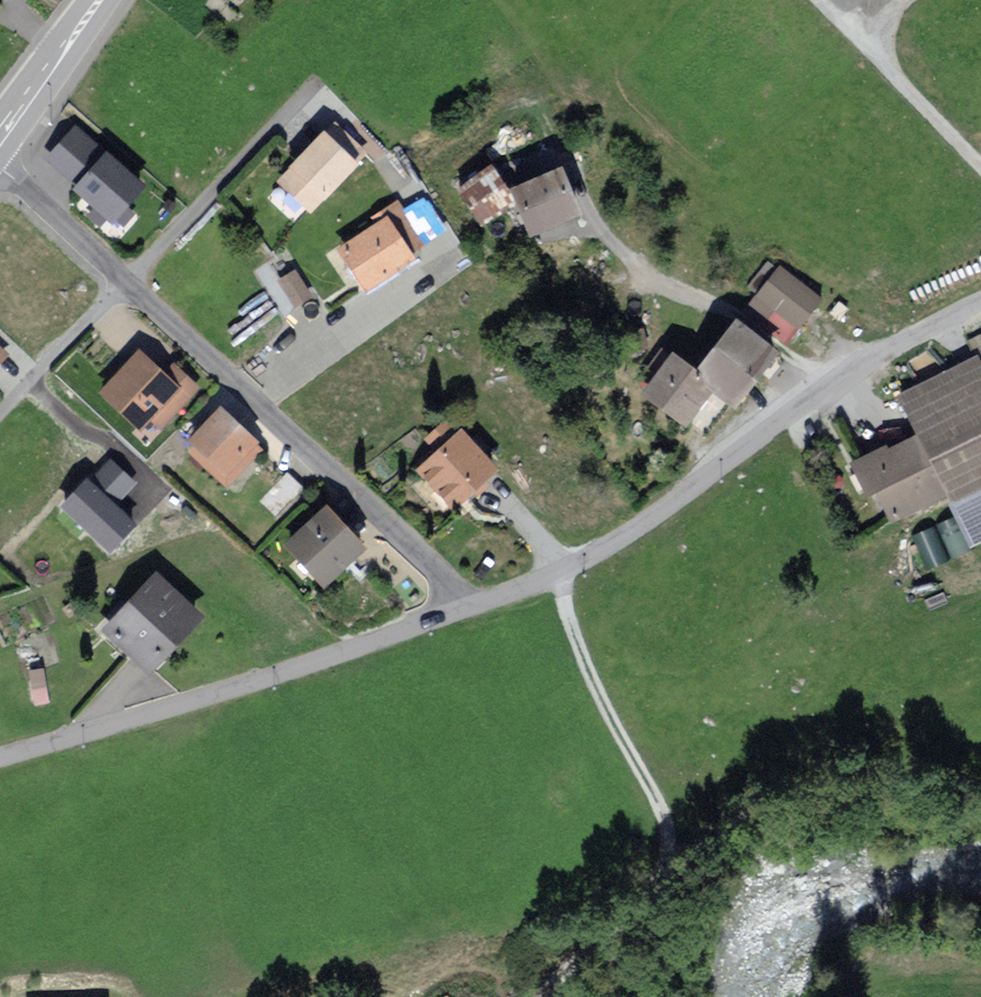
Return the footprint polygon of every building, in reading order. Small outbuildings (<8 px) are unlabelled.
[(365,152),(336,123),(327,132),(324,129),(290,165),(292,167),(279,180),(310,209),(365,152)] [(125,206),(143,185),(76,126),(49,157),(78,183),(75,186),(112,219),(115,215),(124,222),(132,212),(125,206)] [(513,201),(491,168),(461,187),(483,220),(513,201)] [(577,211),(559,168),(515,186),(533,229),(577,211)] [(143,219),(163,200),(151,187),(131,205),(143,219)] [(427,244),(397,200),(371,219),(374,224),(336,250),(363,288),(427,244)] [(818,299),(781,268),(748,309),(785,339),(818,299)] [(309,294),(294,272),(281,280),(295,303),(309,294)] [(733,323),(697,370),(714,383),(737,400),(772,353),(733,323)] [(910,412),(922,437),(889,453),(887,448),(884,449),(853,464),(867,495),(873,492),(881,509),(885,507),(893,524),(951,496),(973,541),(980,537),(980,338),(968,344),(976,359),(902,395),(910,412)] [(166,372),(140,349),(102,390),(140,426),(149,416),(160,426),(198,385),(174,364),(166,372)] [(646,391),(686,421),(714,383),(697,370),(674,353),(646,391)] [(263,445),(220,404),(189,437),(196,444),(192,447),(229,481),(263,445)] [(497,465),(461,427),(458,430),(448,419),(427,438),(437,449),(417,467),(453,506),(497,465)] [(133,484),(111,464),(92,484),(89,481),(65,507),(111,549),(134,525),(113,506),(133,484)] [(367,544),(325,505),(287,544),(328,584),(367,544)] [(204,614),(155,571),(106,627),(155,669),(204,614)]
